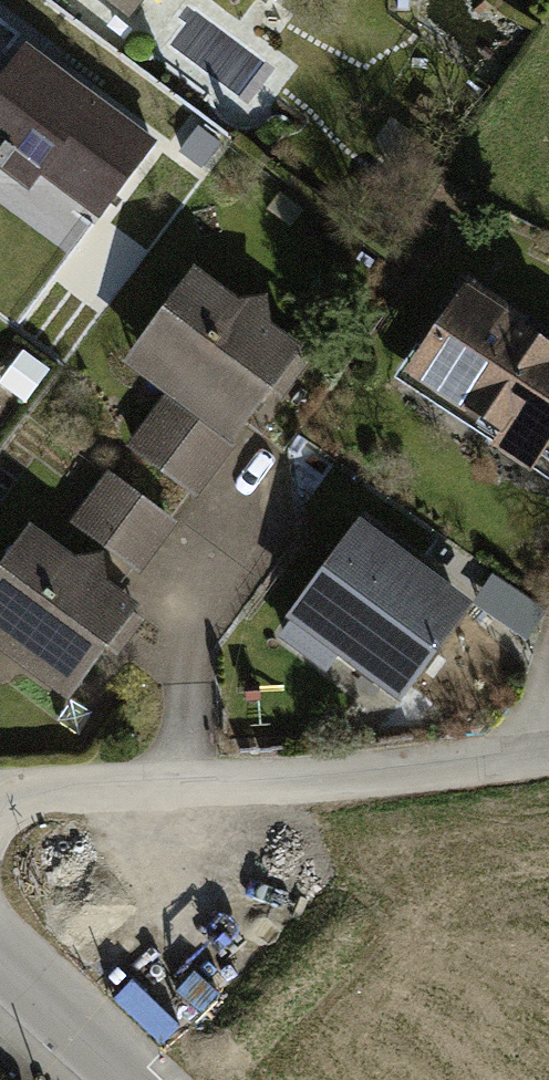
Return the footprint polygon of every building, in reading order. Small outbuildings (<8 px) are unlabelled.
[(132,16),(144,0),(109,0),(132,16)] [(263,10),(270,0),(249,0),(263,10)] [(0,87),(0,163),(35,189),(45,175),(102,218),(161,140),(33,44),(0,87)] [(171,396),(138,443),(203,495),(308,347),(274,323),(272,295),(245,301),(197,271),(151,337),(158,350),(146,370),(171,396)] [(464,282),(401,373),(497,438),(490,449),(525,473),(547,440),(548,441),(548,351),(523,333),(528,326),(464,282)] [(115,477),(81,520),(85,523),(140,566),(174,524),(115,477)] [(356,519),(272,640),(305,663),(312,653),(335,669),(341,660),(404,702),(474,600),(356,519)] [(0,578),(0,637),(70,697),(137,613),(103,582),(99,556),(69,560),(33,535),(0,578)]
